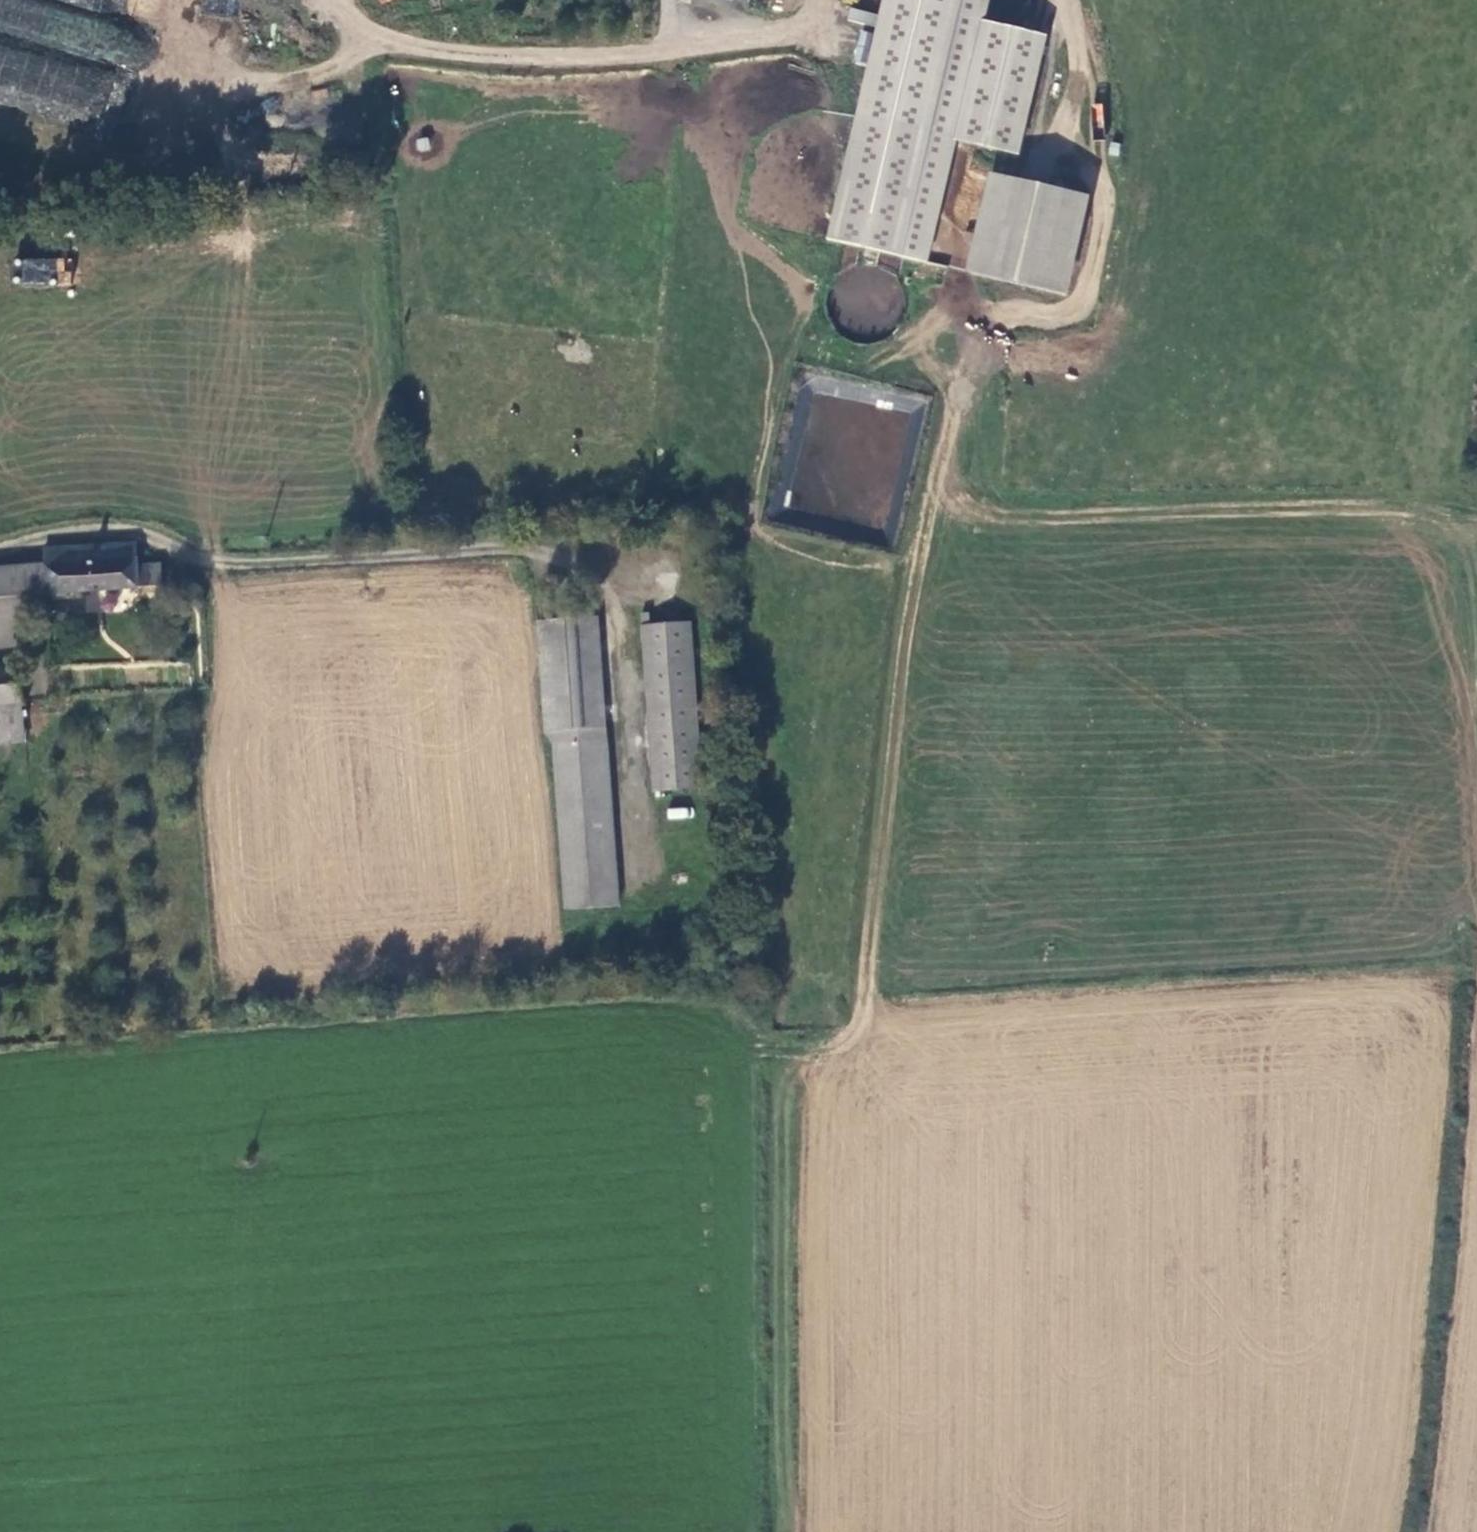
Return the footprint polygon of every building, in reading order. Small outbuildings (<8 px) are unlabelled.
[(858,118),(960,141),(987,23),(992,0),(885,0),(858,118)] [(987,23),(960,141),(1024,156),(1051,37),(987,23)] [(33,106),(39,107),(43,92),(20,86),(25,69),(46,74),(50,58),(18,49),(15,59),(0,55),(0,97),(33,106)] [(71,82),(65,98),(86,107),(93,91),(71,82)] [(960,141),(858,118),(829,241),(930,265),(960,141)] [(998,177),(976,270),(1073,293),(1095,201),(998,177)] [(22,256),(19,281),(67,286),(69,260),(22,256)] [(101,560),(146,557),(146,543),(100,544),(101,560)] [(81,563),(51,565),(52,595),(168,586),(166,565),(145,566),(146,557),(101,560),(100,544),(82,545),(81,563)] [(50,547),(51,565),(81,563),(82,545),(50,547)] [(51,565),(0,569),(0,598),(52,595),(51,565)] [(666,628),(652,631),(663,800),(709,797),(699,637),(667,639),(666,628)] [(606,629),(557,633),(562,746),(611,744),(606,629)] [(26,740),(21,667),(0,669),(0,743),(26,740)] [(563,762),(570,922),(622,919),(614,758),(563,762)]
